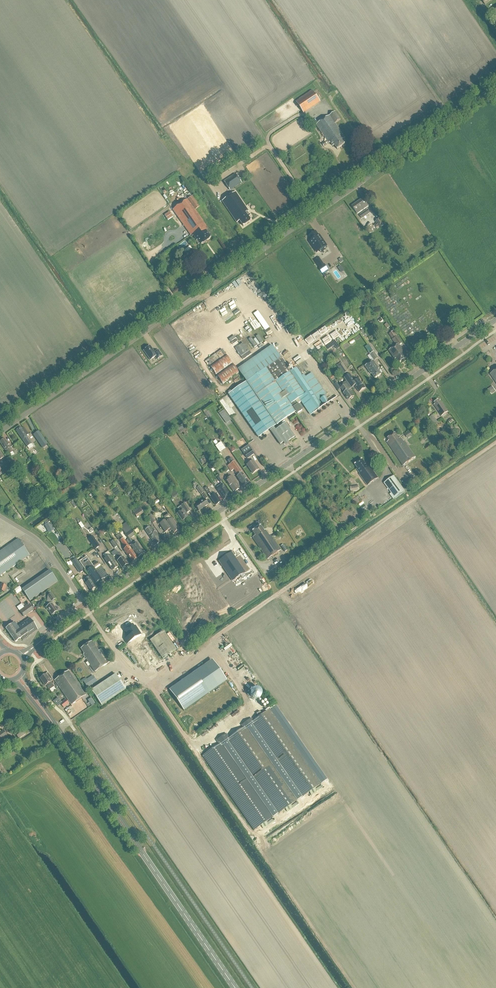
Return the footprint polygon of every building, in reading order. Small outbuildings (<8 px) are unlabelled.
[(296,102),(302,111),(319,100),(312,91),(296,102)] [(335,112),(316,125),(327,141),(322,144),(324,147),(330,143),(333,147),(334,146),(337,150),(345,144),(342,140),(345,138),(335,124),(341,120),(335,112)] [(230,191),(242,183),(235,174),(229,179),(227,176),(222,179),(230,191)] [(237,223),(239,221),(243,227),(251,221),(249,218),(250,216),(248,212),(235,193),(222,202),(237,223)] [(175,214),(191,236),(191,235),(192,237),(193,236),(197,241),(196,242),(198,245),(200,244),(201,246),(202,245),(203,245),(205,244),(205,243),(211,239),(206,231),(208,229),(195,211),(201,207),(194,196),(171,212),(174,215),(175,214)] [(363,199),(352,207),(357,214),(368,206),(363,199)] [(359,215),(362,219),(370,213),(368,210),(359,215)] [(378,223),(374,226),(376,228),(378,226),(379,227),(383,224),(379,217),(375,219),(378,223)] [(314,248),(316,246),(320,252),(327,246),(319,235),(318,236),(316,232),(309,236),(312,240),(310,242),(314,248)] [(325,265),(324,265),(319,258),(315,261),(320,268),(319,269),(322,274),(328,270),(325,265)] [(233,314),(238,311),(234,304),(230,307),(231,308),(229,309),(233,314)] [(225,319),(231,315),(228,310),(222,313),(225,319)] [(264,322),(259,314),(255,317),(253,314),(251,316),(253,320),(247,324),(251,330),(264,322)] [(227,346),(234,342),(232,339),(230,335),(230,336),(228,332),(229,332),(227,329),(220,333),(227,346)] [(335,330),(323,336),(325,339),(327,341),(338,335),(335,330)] [(395,358),(399,363),(406,357),(403,353),(404,352),(399,346),(402,344),(397,337),(392,340),(395,345),(388,351),(394,359),(395,358)] [(327,347),(329,350),(337,344),(335,341),(327,347)] [(241,342),(238,344),(237,342),(233,344),(236,351),(237,351),(239,354),(246,351),(241,342)] [(150,346),(143,351),(150,361),(155,358),(156,360),(162,356),(158,350),(155,353),(150,346)] [(246,382),(228,395),(258,438),(276,425),(295,412),(297,414),(302,410),(298,404),(300,403),(298,399),(299,398),(304,405),(311,401),(312,402),(311,402),(317,411),(313,414),(313,413),(313,414),(337,397),(336,397),(337,397),(329,403),(324,396),(326,395),(311,373),(305,377),(303,375),(302,376),(293,363),(287,368),(281,358),(280,358),(272,346),(237,370),(246,382)] [(374,352),(372,350),(370,346),(366,349),(370,355),(374,361),(378,358),(374,352)] [(221,348),(215,352),(217,357),(224,354),(221,348)] [(297,354),(291,358),(295,364),(301,360),(297,354)] [(209,366),(223,385),(239,373),(226,355),(209,366)] [(373,361),(365,367),(371,375),(372,374),(375,379),(381,375),(378,370),(379,369),(373,361)] [(338,366),(344,375),(349,372),(342,363),(338,366)] [(350,375),(345,378),(352,388),(355,386),(359,393),(365,388),(359,379),(355,382),(350,375)] [(347,382),(341,386),(345,393),(344,394),(344,395),(346,396),(348,400),(349,401),(350,399),(351,399),(352,399),(353,398),(353,397),(354,397),(349,390),(352,388),(347,382)] [(436,405),(434,406),(442,417),(448,412),(441,401),(440,402),(439,401),(435,403),(436,405)] [(219,413),(226,423),(232,419),(224,409),(219,413)] [(433,415),(429,418),(434,425),(438,422),(433,415)] [(280,426),(276,428),(276,427),(274,428),(269,431),(271,432),(280,445),(286,440),(288,442),(294,437),(285,424),(286,424),(286,423),(280,427),(280,426)] [(23,441),(27,447),(31,444),(27,438),(27,437),(26,436),(29,435),(24,428),(22,429),(21,428),(16,431),(23,441)] [(39,431),(33,436),(42,448),(48,444),(39,431)] [(387,442),(403,466),(416,457),(405,441),(404,441),(401,438),(400,439),(396,433),(388,438),(390,441),(387,442)] [(4,439),(0,442),(0,443),(6,451),(9,455),(13,452),(10,448),(4,439)] [(215,446),(220,453),(225,449),(221,442),(215,446)] [(251,450),(244,455),(247,459),(254,454),(251,450)] [(233,470),(237,475),(241,472),(233,460),(232,458),(227,461),(228,463),(230,465),(228,466),(231,472),(233,470)] [(228,470),(220,459),(217,461),(225,472),(228,470)] [(361,477),(367,486),(378,478),(367,463),(365,464),(362,460),(358,462),(357,462),(356,463),(356,464),(355,465),(358,469),(357,470),(362,476),(361,477)] [(259,470),(253,461),(247,465),(253,474),(259,470)] [(235,476),(242,486),(247,482),(241,472),(235,476)] [(234,491),(235,492),(239,489),(236,485),(237,484),(232,476),(225,480),(233,491),(234,491)] [(390,495),(394,500),(395,499),(405,492),(394,476),(384,483),(391,494),(390,495)] [(217,490),(224,500),(230,495),(223,485),(217,490)] [(169,495),(173,500),(178,496),(175,491),(169,495)] [(210,498),(215,506),(221,502),(218,498),(218,497),(216,494),(213,496),(210,493),(208,494),(210,498)] [(195,506),(199,511),(208,505),(205,500),(207,498),(204,494),(202,496),(204,499),(195,506)] [(177,514),(182,521),(188,518),(185,514),(190,511),(185,504),(178,508),(180,512),(177,514)] [(30,511),(32,514),(40,509),(37,506),(30,511)] [(134,513),(137,518),(144,513),(141,509),(134,513)] [(148,517),(153,524),(157,521),(152,515),(148,517)] [(172,531),(174,534),(178,531),(177,529),(178,528),(172,519),(167,522),(166,520),(159,524),(165,532),(168,530),(170,532),(172,531)] [(48,521),(44,523),(45,525),(45,526),(48,532),(53,530),(50,523),(49,523),(48,521)] [(256,528),(252,531),(255,536),(253,538),(268,559),(280,551),(270,535),(269,536),(265,531),(264,532),(260,526),(259,527),(258,527),(256,528)] [(293,530),(296,535),(302,532),(298,526),(293,530)] [(129,527),(123,531),(129,540),(130,539),(135,536),(129,527)] [(161,540),(155,532),(153,533),(149,527),(145,530),(152,541),(153,541),(156,545),(160,542),(159,541),(161,540)] [(89,539),(95,549),(100,546),(93,536),(89,539)] [(124,550),(132,562),(137,559),(128,546),(123,539),(120,541),(125,549),(124,550)] [(129,540),(126,542),(130,546),(138,558),(144,554),(138,547),(138,546),(136,542),(134,544),(130,539),(129,540)] [(0,552),(0,576),(29,556),(18,540),(0,552)] [(111,553),(113,557),(115,556),(118,560),(117,561),(122,568),(128,565),(125,560),(123,557),(122,558),(119,553),(118,553),(116,550),(111,553)] [(108,564),(113,571),(118,567),(115,564),(116,564),(110,555),(105,559),(109,564),(108,564)] [(221,565),(232,581),(245,573),(234,556),(221,565)] [(76,558),(72,562),(80,573),(84,570),(76,558)] [(102,577),(104,579),(108,576),(101,566),(95,570),(93,567),(90,562),(83,567),(88,575),(94,584),(101,579),(101,578),(102,577)] [(57,582),(50,571),(22,590),(30,601),(57,582)] [(88,586),(91,591),(95,588),(94,586),(90,580),(88,577),(85,579),(87,582),(86,583),(88,586)] [(47,608),(52,615),(57,612),(52,604),(51,603),(55,599),(51,594),(48,597),(49,598),(47,599),(47,602),(45,603),(47,607),(47,608)] [(34,610),(29,604),(19,611),(24,617),(34,610)] [(6,629),(15,643),(21,638),(23,640),(38,630),(30,619),(22,624),(22,625),(18,628),(14,623),(6,629)] [(133,627),(125,633),(129,639),(125,642),(145,671),(146,671),(159,662),(147,644),(145,640),(139,632),(138,633),(133,627)] [(163,659),(176,650),(163,631),(150,641),(163,659)] [(92,641),(81,649),(84,654),(83,655),(87,660),(86,660),(95,672),(111,662),(109,659),(108,660),(101,649),(99,651),(92,641)] [(169,690),(182,709),(184,711),(219,687),(218,687),(227,681),(212,660),(204,666),(169,690)] [(54,681),(71,705),(85,696),(68,671),(54,681)] [(116,674),(91,690),(101,706),(126,689),(116,674)] [(46,685),(50,690),(54,687),(50,682),(51,682),(46,675),(43,677),(43,676),(40,678),(41,678),(40,679),(43,683),(44,685),(45,686),(46,685)] [(93,676),(83,682),(87,688),(97,682),(93,676)] [(164,696),(170,704),(173,703),(166,694),(164,696)] [(54,702),(59,707),(61,705),(64,709),(69,705),(66,701),(62,704),(58,699),(54,702)] [(226,734),(216,741),(219,745),(202,756),(254,830),(272,818),(222,745),(228,741),(278,814),(297,801),(246,728),(252,724),(302,797),(321,784),(269,710),(253,721),(251,719),(241,725),(243,728),(229,738),(226,734)] [(15,734),(19,739),(26,734),(22,729),(15,734)] [(8,737),(7,737),(9,735),(7,733),(6,734),(3,731),(0,733),(0,743),(8,737)]
